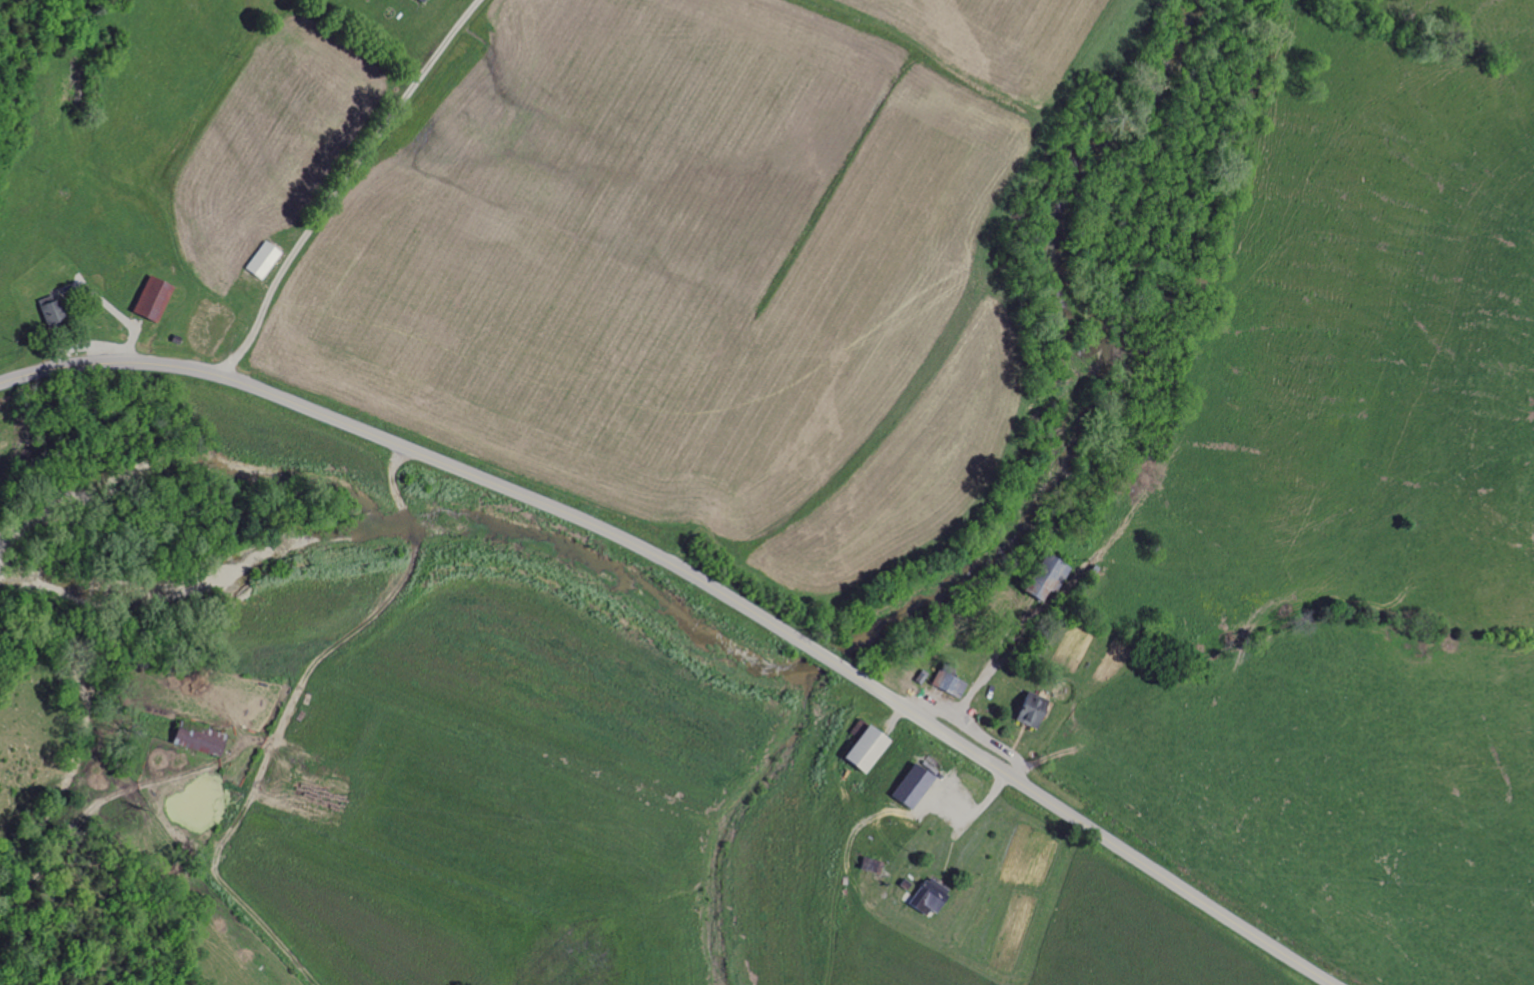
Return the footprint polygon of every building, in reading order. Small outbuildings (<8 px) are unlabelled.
[(242,268),(259,280),(279,252),(262,240),(242,268)] [(154,323),(169,286),(145,276),(129,313),(154,323)] [(44,326),(63,319),(55,299),(36,306),(44,326)] [(1067,568),(1042,554),(1020,593),(1039,603),(1046,588),(1054,593),(1067,568)] [(935,688),(957,699),(964,684),(942,673),(935,688)] [(1012,720),(1034,728),(1045,699),(1023,691),(1012,720)] [(882,740),(859,725),(837,760),(860,774),(882,740)] [(907,811),(929,777),(907,763),(886,797),(907,811)] [(930,917),(946,890),(922,876),(906,902),(930,917)]
